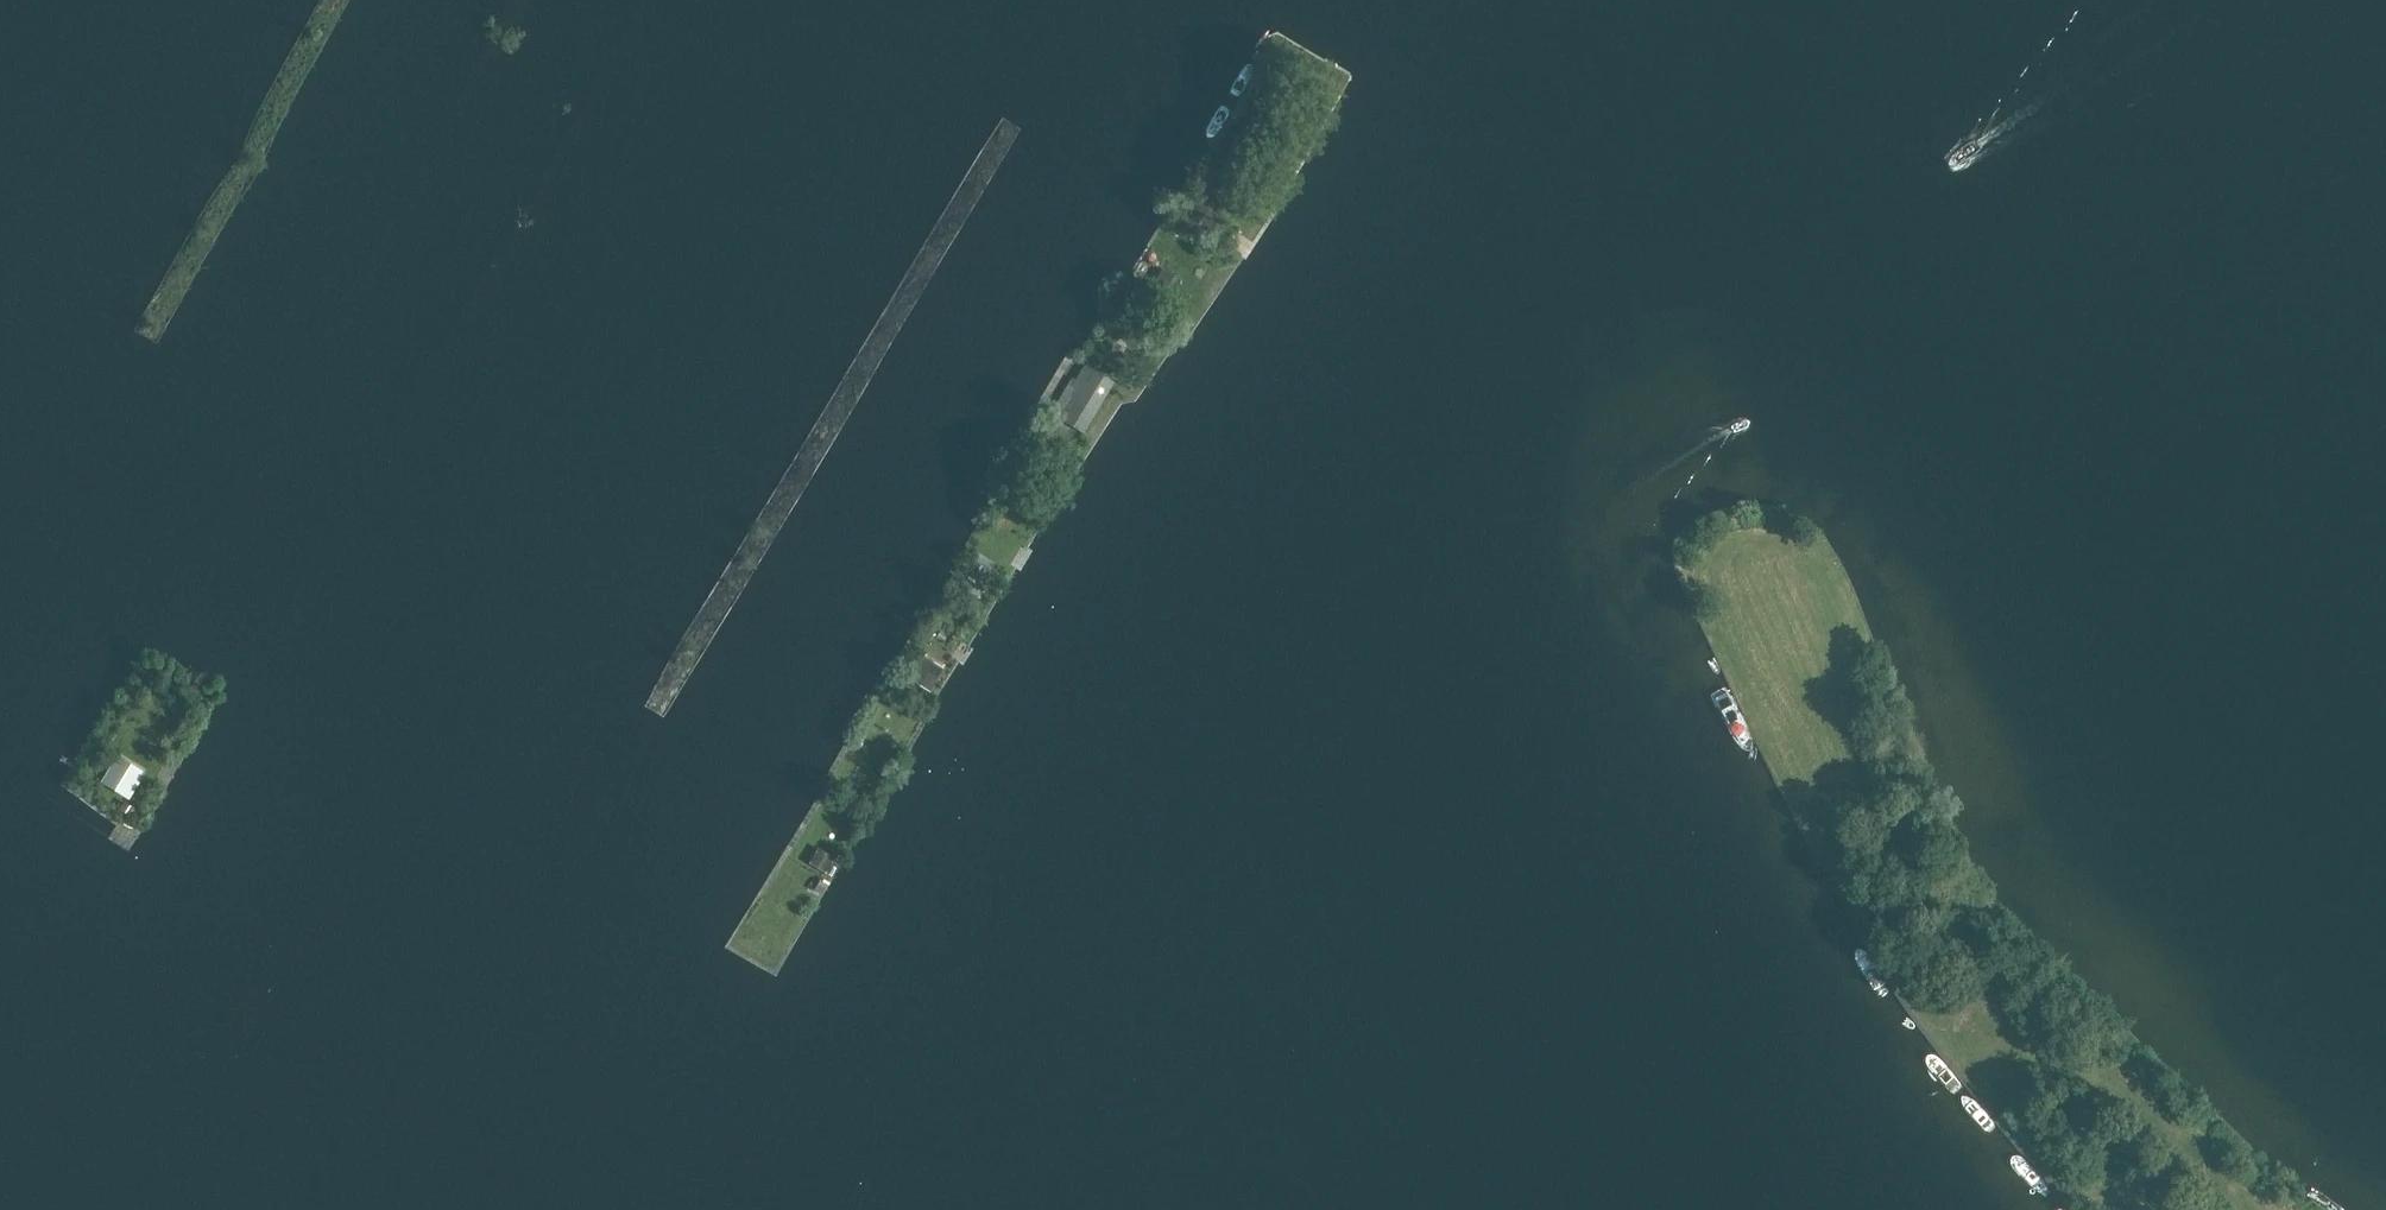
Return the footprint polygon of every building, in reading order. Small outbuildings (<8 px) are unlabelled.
[(1084,365),(1054,416),(1084,434),(1115,383),(1084,365)] [(965,582),(958,593),(974,603),(981,593),(965,582)] [(951,583),(948,589),(956,595),(960,589),(951,583)] [(920,665),(911,681),(930,692),(939,677),(920,665)] [(902,686),(897,697),(912,705),(918,694),(902,686)] [(116,760),(103,781),(128,796),(141,775),(116,760)] [(135,809),(125,802),(119,810),(130,817),(135,809)]
